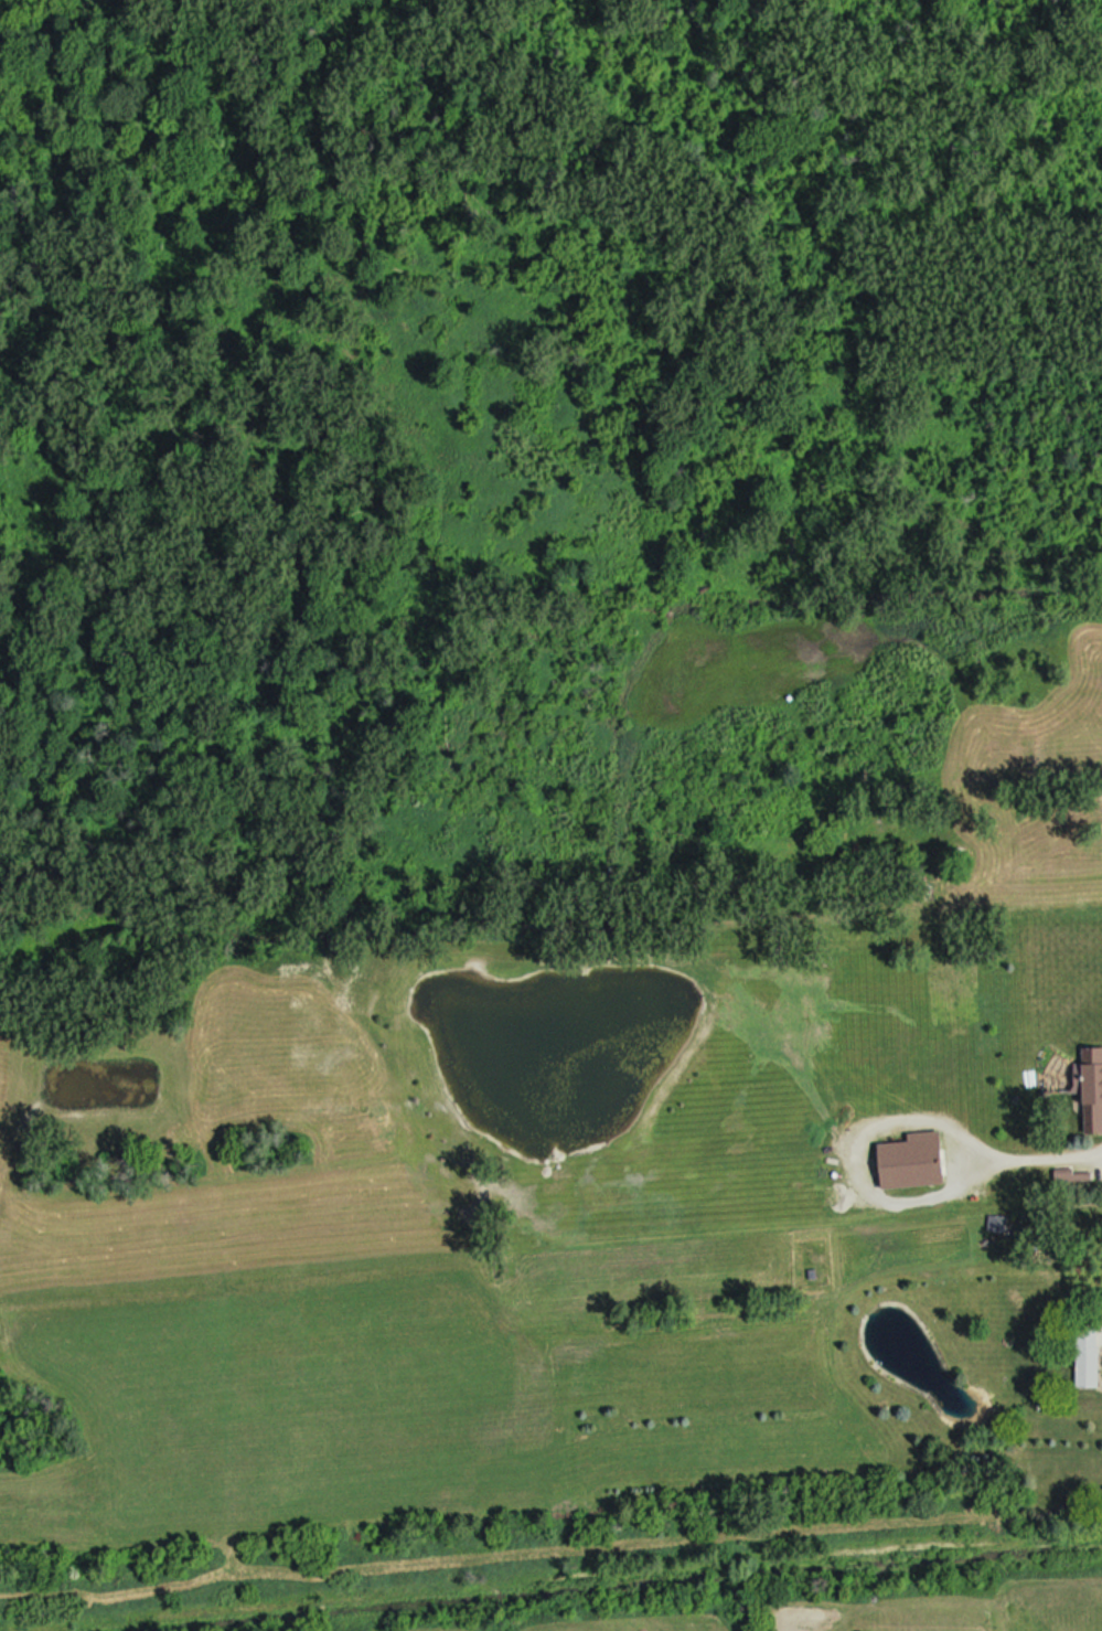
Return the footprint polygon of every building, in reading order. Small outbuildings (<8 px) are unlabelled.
[(1084,1049),(1084,1065),(1078,1065),(1078,1092),(1086,1091),(1086,1135),(1101,1135),(1101,1049),(1084,1049)] [(909,1135),(909,1144),(880,1146),(884,1191),(946,1186),(942,1132),(909,1135)] [(1008,1219),(990,1218),(990,1233),(1008,1233),(1008,1219)] [(1078,1331),(1078,1390),(1100,1390),(1100,1331),(1078,1331)]
